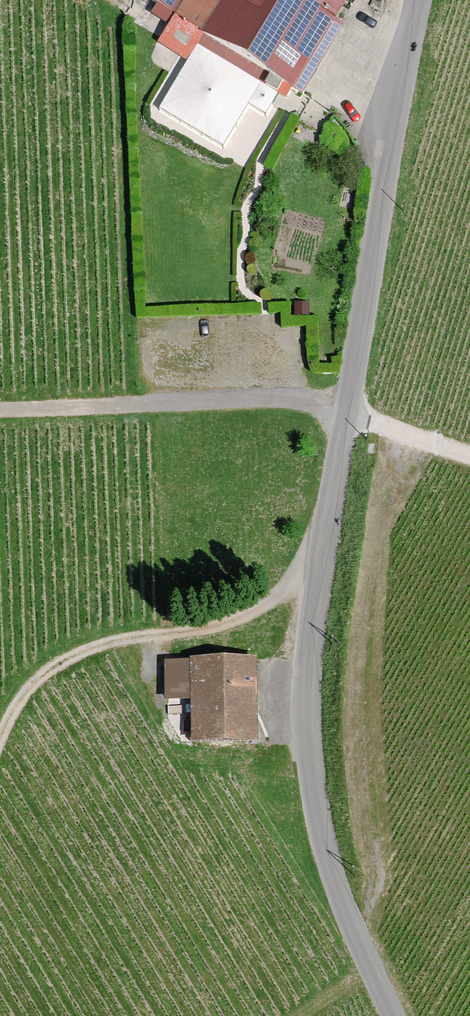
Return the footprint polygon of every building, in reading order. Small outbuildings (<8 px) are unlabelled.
[(175,13),(183,0),(154,0),(175,13)] [(175,13),(174,16),(201,33),(221,0),(183,0),(175,13)] [(337,20),(302,0),(221,0),(201,33),(200,35),(202,36),(270,75),(284,83),(292,88),(295,89),(337,20)] [(337,20),(349,0),(302,0),(337,20)] [(201,33),(174,16),(157,42),(187,61),(196,45),(202,36),(200,35),(201,33)] [(202,36),(196,45),(264,85),(270,75),(202,36)] [(264,85),(196,45),(187,61),(158,109),(223,147),(248,105),(265,115),(277,94),(284,83),(270,75),(264,85)] [(284,83),(277,94),(286,99),(292,88),(284,83)] [(191,659),(191,741),(252,741),(252,659),(191,659)]
